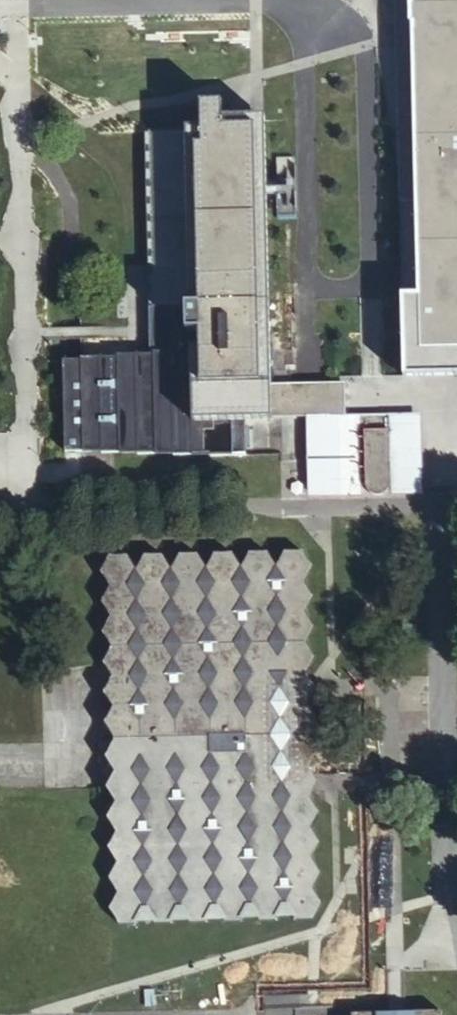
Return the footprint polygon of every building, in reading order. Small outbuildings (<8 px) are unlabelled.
[(414,12),(415,30),(423,295),(401,295),(403,376),(456,375),(456,0),(414,0),(414,12)] [(347,417),(346,383),(275,384),(274,342),(274,333),(268,128),(227,129),(226,114),(204,114),(205,139),(151,140),(156,319),(201,318),(202,349),(173,350),(173,352),(137,353),(137,356),(100,357),(100,360),(73,360),(64,361),(66,452),(103,451),(103,453),(140,452),(140,455),(175,454),(175,456),(213,455),(213,457),(246,456),(245,423),(275,422),(275,419),(307,418),(347,417)] [(347,417),(307,418),(308,496),(362,495),(362,485),(367,485),(367,489),(369,492),(370,494),(373,496),(376,497),(378,497),(381,497),(384,496),(386,495),(388,493),(390,490),(391,485),(393,485),(393,494),(423,494),(422,416),(347,417)] [(319,781),(313,773),(307,765),(316,750),(306,736),(316,719),(305,704),(309,698),(314,687),(309,681),(305,676),(314,660),(304,647),(314,629),(303,616),(312,599),(301,586),(310,569),(299,554),(282,554),(274,570),(263,555),(248,555),(241,570),(230,556),(215,556),(207,571),(196,556),(177,556),(169,573),(159,557),(142,557),(135,571),(125,558),(109,558),(99,577),(109,589),(99,606),(110,620),(101,636),(112,647),(102,666),(113,679),(103,696),(114,711),(105,727),(116,740),(105,759),(117,773),(107,789),(116,801),(107,818),(117,830),(107,848),(118,861),(108,879),(119,893),(110,909),(120,922),(139,922),(147,907),(156,922),(172,921),(180,905),(191,921),(205,921),(214,904),(224,920),(242,920),(250,905),(261,920),(278,919),(286,904),(295,919),(310,919),(320,901),(311,889),(321,873),(309,859),(319,844),(307,829),(318,812),(307,798),(313,791),(319,781)] [(443,1004),(408,1005),(399,1005),(387,1006),(350,1006),(351,1014),(443,1014),(443,1004)]
